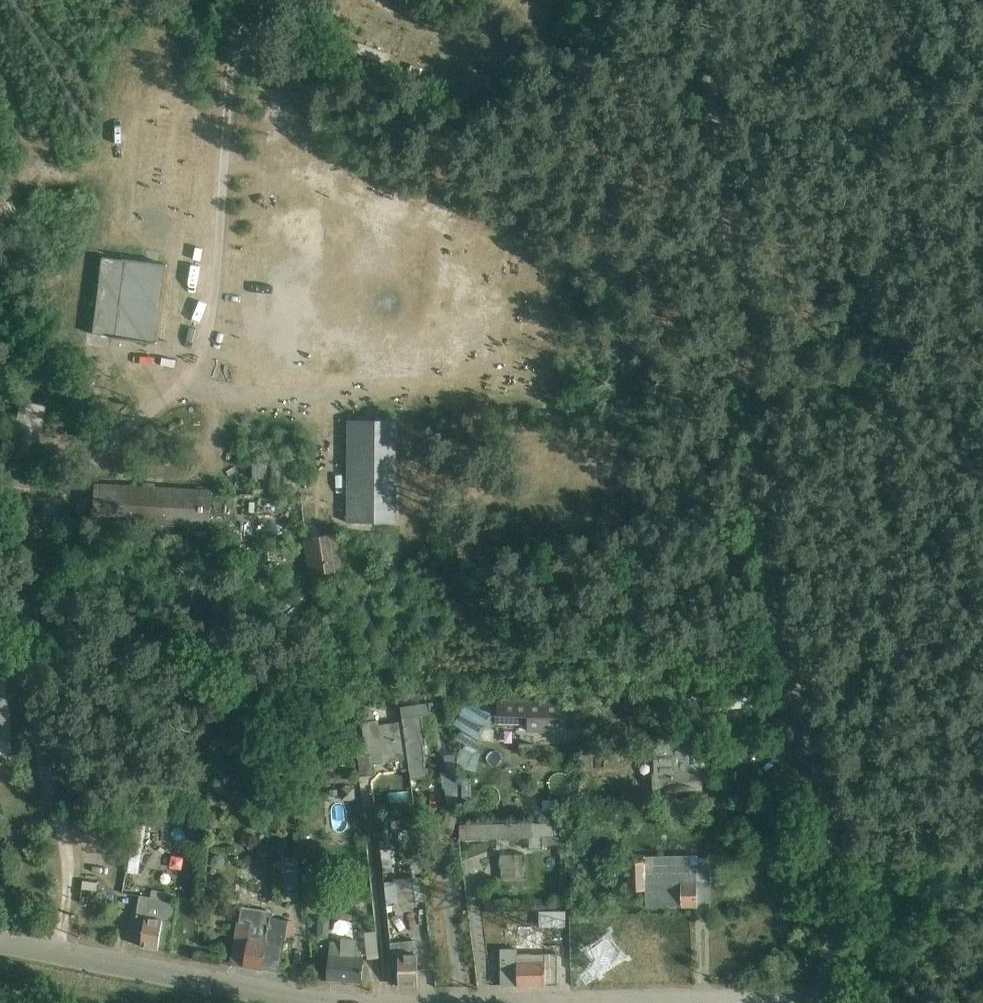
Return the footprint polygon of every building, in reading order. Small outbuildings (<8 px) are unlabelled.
[(164,265),(101,257),(91,334),(154,342),(164,265)] [(45,405),(20,400),(3,485),(29,490),(45,405)] [(398,421),(348,420),(347,523),(397,523),(398,421)] [(253,463),(254,493),(298,492),(297,461),(253,463)] [(118,523),(211,529),(214,490),(156,486),(156,482),(144,481),(144,486),(117,484),(117,479),(100,478),(100,483),(96,482),(92,537),(117,539),(118,523)] [(337,533),(304,539),(311,581),(343,575),(337,533)] [(10,738),(4,681),(0,681),(0,739),(10,738)] [(471,698),(455,724),(479,739),(497,708),(477,696),(474,701),(471,698)] [(527,731),(562,732),(563,700),(498,699),(498,715),(499,716),(499,724),(528,725),(527,731)] [(412,779),(429,777),(428,767),(426,767),(424,745),(427,745),(423,715),(432,714),(430,701),(402,704),(404,721),(409,759),(412,779)] [(372,764),(409,759),(404,721),(380,724),(380,720),(363,721),(366,754),(359,755),(360,777),(373,775),(372,764)] [(461,747),(457,767),(477,771),(480,751),(479,751),(484,743),(461,730),(457,739),(466,744),(465,748),(461,747)] [(535,743),(519,742),(519,752),(534,752),(535,743)] [(731,760),(731,747),(654,749),(654,774),(652,774),(653,792),(703,790),(703,769),(706,769),(706,761),(731,760)] [(446,754),(449,771),(442,772),(444,788),(447,787),(450,805),(445,826),(456,828),(462,803),(454,753),(446,754)] [(221,771),(214,784),(224,790),(232,777),(221,771)] [(356,799),(355,786),(341,788),(342,800),(356,799)] [(584,788),(562,788),(562,800),(576,800),(576,802),(601,801),(600,800),(600,795),(584,795),(584,788)] [(380,841),(384,873),(393,872),(387,815),(380,816),(383,841),(380,841)] [(530,838),(557,836),(556,822),(460,825),(460,839),(530,838)] [(128,872),(139,874),(147,825),(136,823),(128,872)] [(557,836),(530,838),(530,850),(544,849),(544,845),(560,845),(559,836),(557,836)] [(575,850),(565,851),(566,868),(576,867),(575,850)] [(529,854),(501,855),(502,884),(511,884),(511,878),(526,878),(526,860),(529,860),(529,854)] [(710,906),(709,882),(718,881),(717,867),(710,867),(710,858),(697,859),(697,854),(645,855),(645,861),(614,862),(615,892),(645,891),(645,908),(710,906)] [(283,900),(300,900),(298,858),(282,858),(283,900)] [(385,880),(388,911),(393,911),(392,905),(398,904),(397,903),(425,900),(422,876),(417,877),(416,872),(420,871),(419,858),(409,859),(410,872),(412,872),(413,877),(385,880)] [(145,917),(140,946),(171,951),(178,901),(173,901),(175,893),(152,889),(151,897),(140,895),(137,915),(145,917)] [(506,893),(506,909),(516,909),(516,893),(506,893)] [(232,964),(280,972),(287,934),(295,935),(298,922),(289,919),(289,921),(273,918),(273,913),(242,907),(232,964)] [(565,910),(539,911),(539,927),(567,927),(565,910)] [(329,937),(330,918),(318,918),(317,936),(329,937)] [(363,932),(365,951),(374,950),(371,931),(363,932)] [(327,980),(361,983),(364,955),(357,955),(358,940),(342,938),(341,942),(331,941),(327,980)] [(401,987),(417,987),(416,940),(391,942),(395,975),(401,975),(401,987)] [(502,985),(558,984),(557,953),(518,954),(518,948),(501,948),(502,985)]
